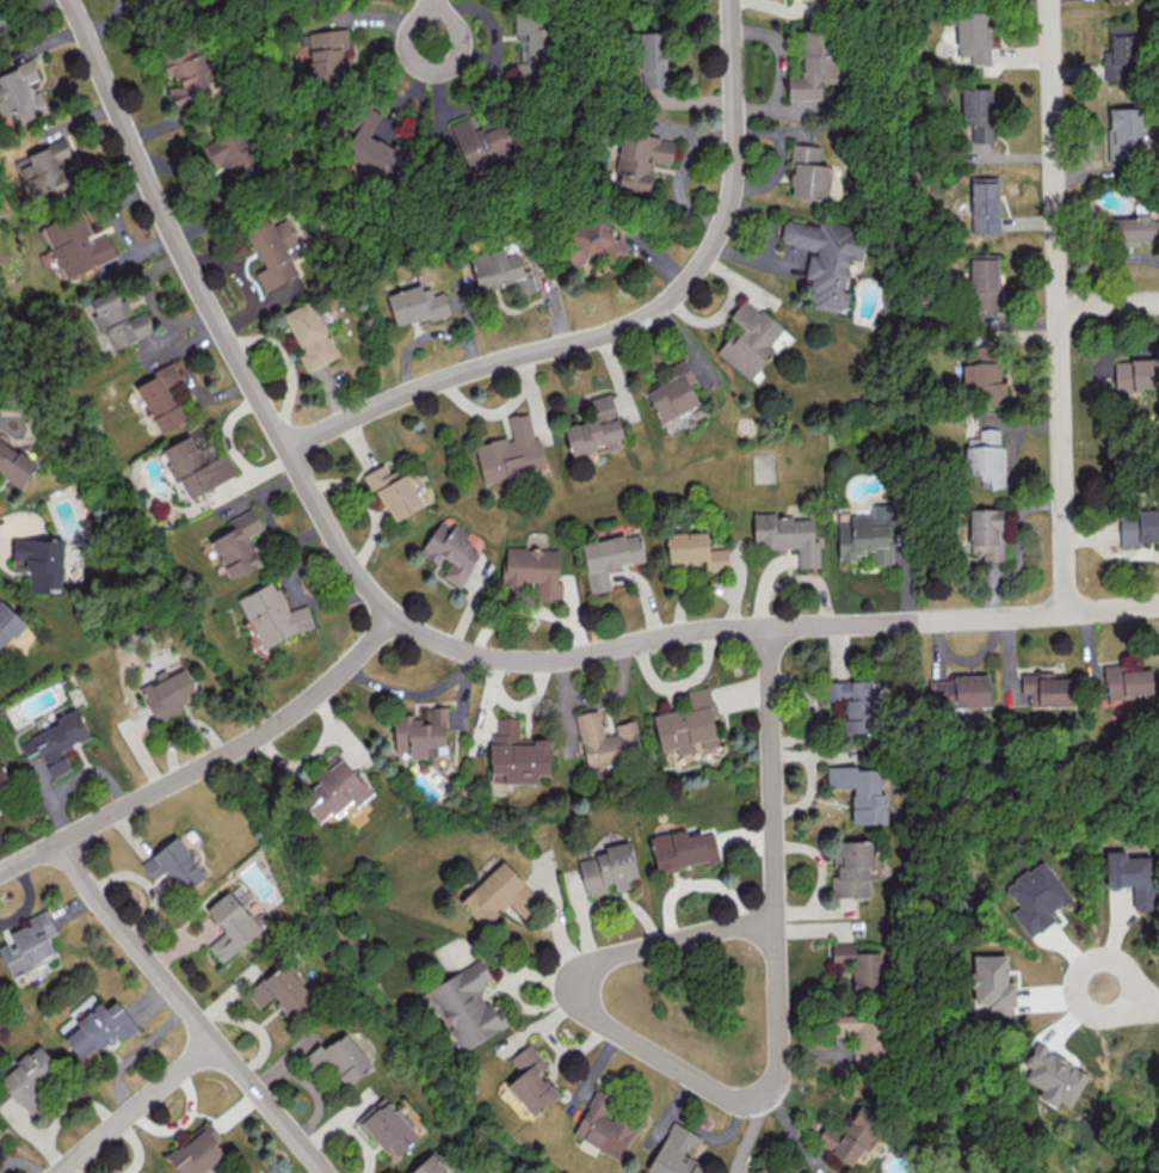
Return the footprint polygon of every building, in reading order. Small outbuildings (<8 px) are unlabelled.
[(970,63),(990,62),(989,12),(955,12),(957,55),(970,55),(970,63)] [(545,13),(514,14),(515,34),(524,33),(524,58),(526,58),(526,65),(546,64),(545,13)] [(1105,51),(1104,78),(1133,79),(1134,25),(1109,25),(1108,51),(1105,51)] [(350,79),(344,28),(306,32),(312,83),(350,79)] [(639,31),(640,88),(666,87),(665,31),(639,31)] [(802,54),(802,76),(787,76),(787,99),(821,99),(821,83),(837,83),(837,54),(802,54)] [(200,55),(164,64),(174,103),(210,94),(200,55)] [(32,60),(0,72),(0,115),(1,118),(13,113),(17,124),(48,111),(40,90),(32,94),(27,83),(39,78),(32,60)] [(991,142),(991,87),(961,87),(961,116),(969,116),(970,142),(991,142)] [(381,113),(366,106),(342,156),(394,182),(409,152),(371,134),(381,113)] [(1107,108),(1109,158),(1142,157),(1141,106),(1107,108)] [(448,122),(470,171),(510,153),(507,145),(512,143),(502,120),(479,130),(471,112),(448,122)] [(222,161),(232,181),(260,166),(239,126),(204,145),(215,165),(222,161)] [(617,188),(648,192),(653,161),(672,164),(675,139),(621,132),(616,170),(620,170),(617,188)] [(26,152),(35,174),(25,178),(32,196),(45,191),(46,197),(68,188),(57,161),(71,156),(64,137),(26,152)] [(819,145),(793,143),(789,197),(826,200),(829,165),(817,164),(819,145)] [(999,232),(998,176),(970,177),(971,233),(999,232)] [(117,257),(107,231),(92,237),(82,211),(42,226),(62,277),(117,257)] [(575,265),(606,249),(613,261),(625,255),(603,213),(559,236),(575,265)] [(1151,219),(1151,213),(1135,214),(1135,217),(1109,218),(1109,243),(1158,242),(1158,219),(1151,219)] [(263,290),(298,276),(287,248),(298,243),(288,218),(273,224),(271,220),(247,230),(263,268),(255,271),(263,290)] [(808,307),(836,312),(837,307),(846,308),(849,291),(844,290),(849,257),(863,259),(866,239),(855,238),(856,229),(783,218),(779,244),(809,248),(805,277),(812,278),(808,307)] [(529,258),(522,260),(520,251),(505,255),(504,247),(469,255),(477,290),(515,282),(517,294),(536,290),(529,258)] [(1000,255),(971,254),(970,308),(998,309),(1000,255)] [(386,294),(396,326),(429,316),(430,320),(451,313),(443,287),(423,294),(420,284),(386,294)] [(154,332),(145,309),(132,314),(126,299),(120,301),(115,288),(89,298),(95,313),(92,315),(99,332),(107,329),(114,348),(154,332)] [(715,352),(750,380),(789,333),(744,297),(729,316),(743,328),(732,342),(727,337),(715,352)] [(338,355),(310,300),(283,313),(300,348),(296,350),(307,372),(338,355)] [(1007,401),(1004,380),(997,381),(993,346),(969,349),(970,362),(961,364),(965,396),(977,395),(978,404),(1007,401)] [(1113,359),(1114,390),(1158,389),(1158,373),(1158,357),(1113,359)] [(645,391),(660,422),(699,403),(689,383),(695,380),(684,358),(668,365),(674,376),(645,391)] [(135,386),(159,432),(185,419),(168,386),(183,379),(173,360),(153,370),(156,375),(135,386)] [(571,455),(606,446),(608,453),(620,450),(617,439),(623,437),(611,392),(590,398),(595,417),(563,426),(571,455)] [(546,469),(539,436),(533,437),(528,412),(506,416),(511,436),(474,444),(482,482),(546,469)] [(999,428),(978,429),(979,437),(964,437),(966,473),(990,472),(991,488),(1005,487),(1003,445),(999,445),(999,428)] [(237,475),(226,452),(206,462),(192,434),(160,449),(176,481),(180,479),(189,498),(237,475)] [(37,462),(0,440),(0,475),(22,488),(37,462)] [(424,505),(405,469),(392,476),(385,462),(366,472),(391,522),(424,505)] [(838,560),(856,560),(856,552),(872,551),(872,564),(892,564),(891,503),(872,503),(872,514),(837,514),(838,560)] [(234,529),(211,539),(228,579),(260,565),(248,536),(262,530),(253,508),(230,518),(234,529)] [(970,508),(969,552),(982,552),(982,561),(1002,561),(1003,508),(970,508)] [(1141,545),(1141,540),(1158,540),(1158,511),(1119,511),(1119,545),(1141,545)] [(819,567),(819,535),(813,535),(813,517),(773,518),(773,512),(753,512),(753,547),(797,546),(797,568),(819,567)] [(442,576),(458,586),(480,551),(463,540),(467,533),(441,517),(420,552),(437,563),(442,555),(451,561),(442,576)] [(666,533),(668,564),(704,562),(705,568),(728,567),(727,547),(708,549),(707,530),(666,533)] [(590,592),(610,589),(607,569),(645,561),(639,532),(580,543),(590,592)] [(61,579),(62,539),(12,538),(12,560),(26,561),(26,592),(48,592),(48,579),(61,579)] [(557,581),(558,549),(504,547),(503,583),(535,585),(535,600),(561,601),(562,581),(557,581)] [(263,648),(314,623),(305,604),(289,611),(274,580),(239,597),(263,648)] [(0,599),(0,648),(25,621),(0,599)] [(137,684),(157,722),(182,710),(179,703),(198,693),(181,661),(137,684)] [(1153,693),(1150,663),(1104,669),(1109,713),(1134,710),(1133,695),(1153,693)] [(1021,672),(1020,693),(1029,694),(1028,704),(1071,706),(1072,677),(1058,677),(1058,673),(1021,672)] [(988,676),(928,677),(929,706),(988,705),(988,676)] [(845,732),(873,731),(871,679),(824,681),(825,700),(843,699),(845,732)] [(653,715),(660,751),(675,747),(676,754),(718,745),(712,716),(715,715),(709,685),(686,690),(690,707),(653,715)] [(445,706),(422,707),(422,715),(393,716),(394,752),(407,752),(407,757),(447,755),(445,706)] [(51,778),(71,769),(62,749),(89,737),(77,708),(55,718),(58,725),(20,741),(26,755),(39,750),(51,778)] [(585,765),(641,756),(635,720),(614,724),(615,733),(602,735),(598,709),(576,713),(585,765)] [(490,782),(536,782),(536,773),(549,773),(550,740),(520,740),(520,716),(497,716),(497,733),(490,733),(490,782)] [(319,822),(331,812),(336,817),(352,803),(355,807),(372,793),(338,754),(306,781),(320,797),(307,809),(319,822)] [(15,793),(0,761),(0,801),(15,793)] [(827,788),(851,787),(852,823),(886,822),(885,792),(880,792),(879,768),(857,768),(856,765),(826,766),(827,788)] [(720,862),(712,830),(687,835),(685,828),(649,836),(657,872),(698,863),(699,867),(720,862)] [(182,894),(206,875),(175,836),(140,863),(154,880),(164,871),(182,894)] [(637,877),(630,841),(603,846),(604,854),(578,858),(585,895),(611,890),(627,887),(626,879),(637,877)] [(830,897),(869,897),(868,866),(872,866),(872,841),(834,841),(835,879),(830,879),(830,897)] [(1105,851),(1106,887),(1132,886),(1133,909),(1153,908),(1151,856),(1126,857),(1125,850),(1105,851)] [(1011,911),(1029,937),(1054,919),(1050,913),(1071,898),(1043,858),(1003,886),(1018,906),(1011,911)] [(459,900),(485,929),(501,915),(499,913),(509,903),(522,918),(540,901),(504,860),(459,900)] [(261,929),(229,890),(206,909),(224,931),(207,945),(221,962),(261,929)] [(11,977),(56,956),(48,936),(56,932),(46,909),(25,918),(28,924),(8,933),(12,940),(0,946),(0,952),(11,977)] [(831,943),(832,963),(852,962),(852,990),(881,989),(880,951),(854,952),(854,943),(831,943)] [(1006,955),(972,955),(972,1003),(989,1003),(989,1017),(1014,1016),(1014,982),(1007,982),(1006,955)] [(428,987),(462,1050),(510,1024),(501,1007),(492,1012),(478,987),(492,979),(481,959),(428,987)] [(259,1007),(273,996),(291,1019),(301,1010),(296,1005),(309,994),(283,962),(246,992),(259,1007)] [(80,1058),(91,1049),(95,1054),(117,1036),(121,1042),(138,1028),(116,1000),(105,1008),(101,1004),(62,1035),(80,1058)] [(854,1069),(882,1069),(881,1020),(834,1020),(834,1036),(853,1036),(854,1069)] [(373,1065),(345,1031),(324,1049),(320,1043),(305,1056),(319,1073),(328,1066),(346,1087),(373,1065)] [(506,1085),(534,1115),(558,1093),(538,1072),(547,1064),(528,1042),(509,1059),(520,1072),(506,1085)] [(1070,1106),(1088,1072),(1034,1042),(1022,1063),(1030,1067),(1023,1079),(1041,1089),(1036,1097),(1055,1107),(1059,1100),(1070,1106)] [(26,1111),(44,1097),(35,1086),(57,1069),(38,1045),(0,1076),(0,1077),(26,1111)] [(571,1133),(618,1159),(635,1129),(606,1112),(613,1098),(596,1089),(571,1133)] [(382,1151),(389,1146),(395,1155),(419,1138),(389,1096),(358,1117),(382,1151)] [(851,1166),(863,1147),(866,1149),(884,1121),(860,1105),(840,1134),(825,1125),(814,1141),(851,1166)] [(225,1153),(215,1142),(221,1136),(207,1120),(166,1156),(180,1172),(202,1172),(225,1153)] [(653,1172),(702,1172),(697,1171),(700,1164),(682,1155),(687,1144),(695,1148),(701,1135),(671,1121),(647,1170),(653,1172)] [(434,1150),(408,1172),(455,1172),(434,1150)]
